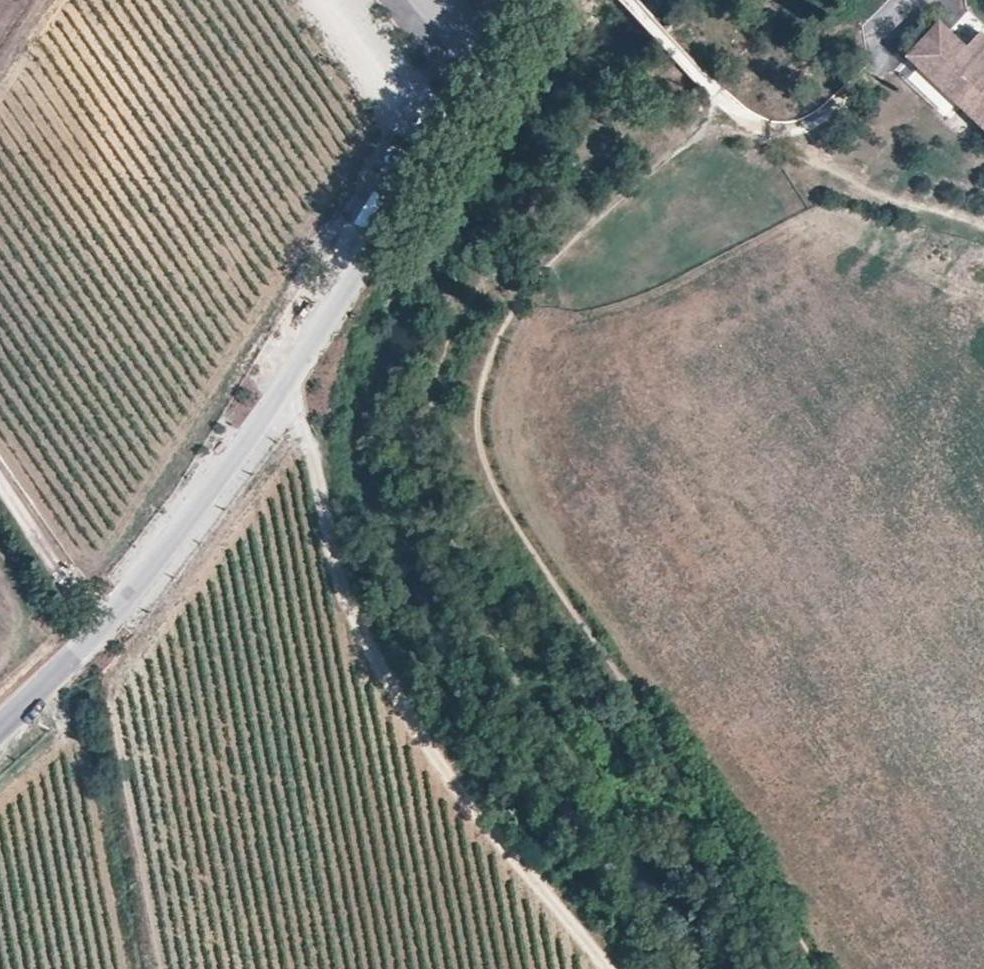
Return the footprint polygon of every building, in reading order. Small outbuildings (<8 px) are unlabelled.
[(979,32),(963,49),(938,25),(908,56),(983,128),(983,37),(979,32)]
